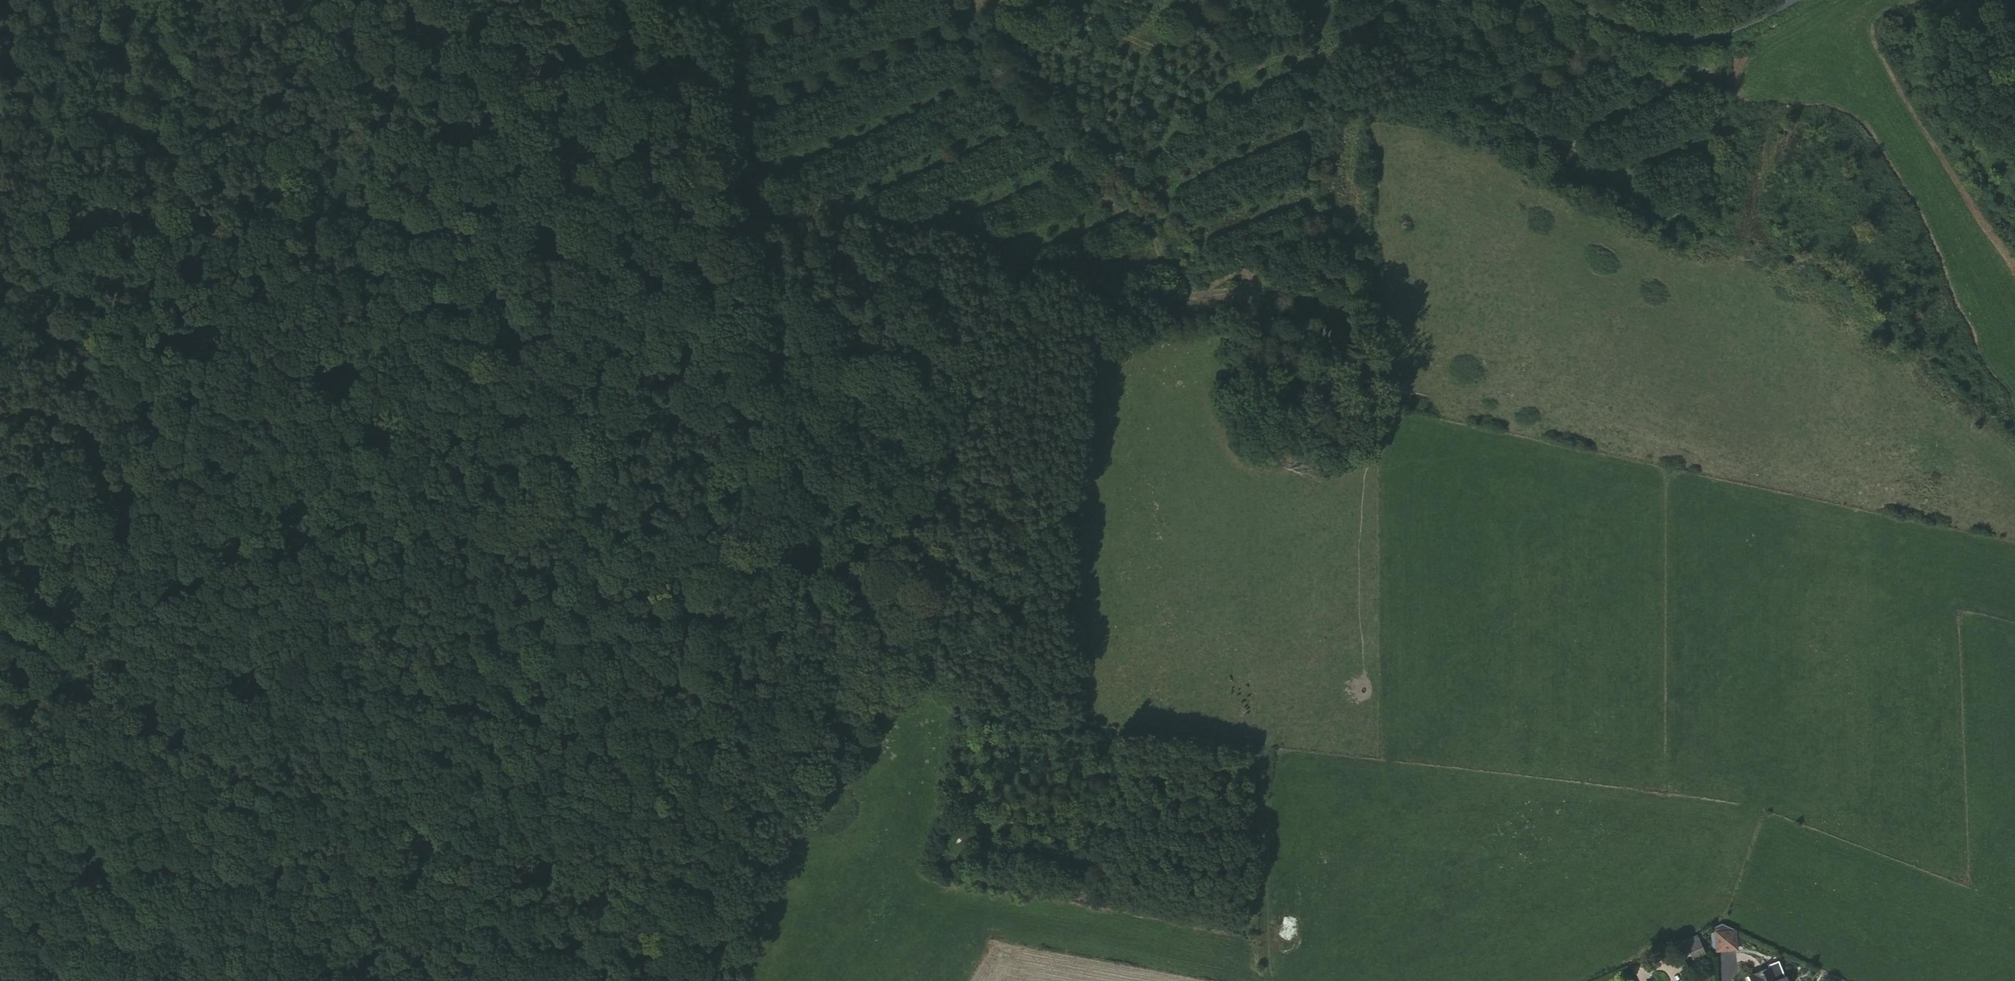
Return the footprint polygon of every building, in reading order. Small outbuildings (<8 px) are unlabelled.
[(1716,926),(1709,929),(1711,950),(1713,950),(1713,952),(1729,951),(1729,949),(1731,949),(1729,932),(1716,926)] [(1695,941),(1682,947),(1688,961),(1701,955),(1695,941)] [(1768,966),(1747,974),(1750,980),(1774,980),(1768,966)]
